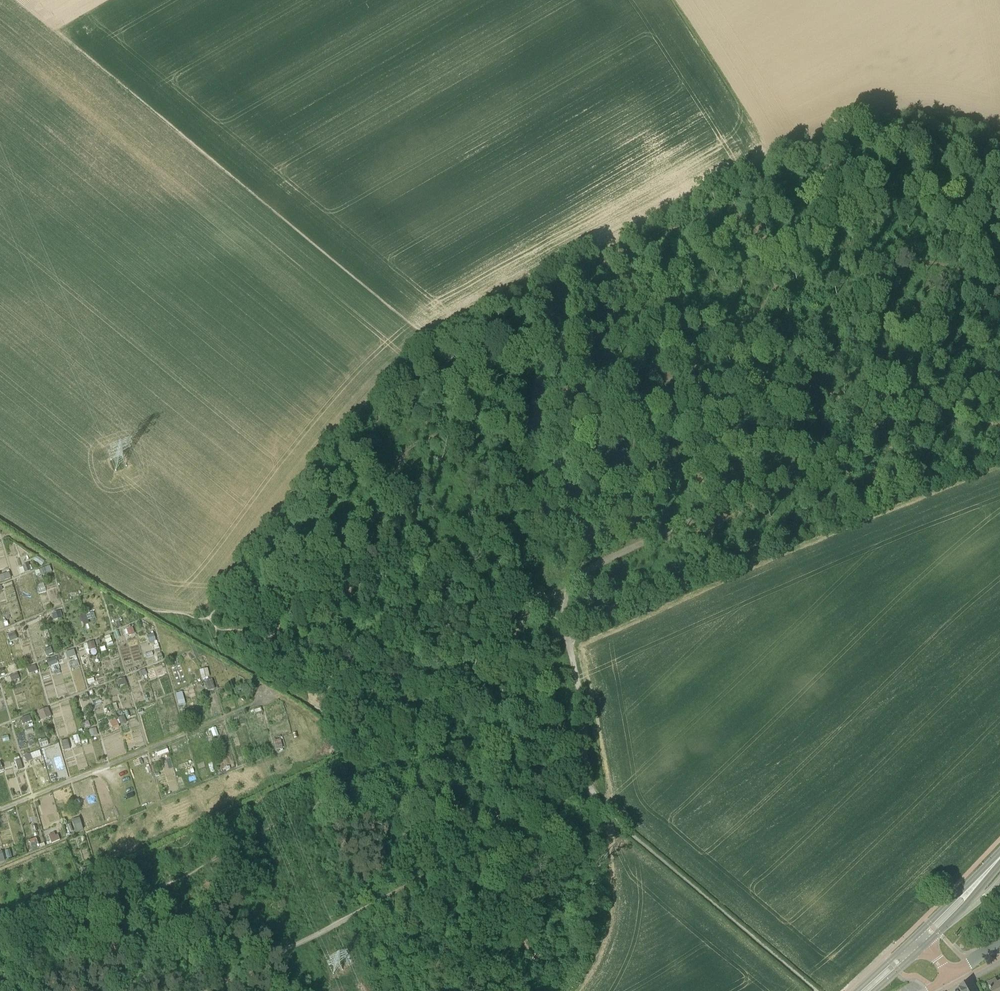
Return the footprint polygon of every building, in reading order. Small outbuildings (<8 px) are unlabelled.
[(28,563),(18,567),(20,573),(31,570),(28,563)] [(50,565),(40,570),(42,575),(52,571),(50,565)] [(9,572),(1,575),(3,580),(11,577),(9,572)] [(10,642),(15,640),(13,633),(7,635),(10,642)] [(154,633),(148,635),(150,642),(156,640),(154,633)] [(94,641),(87,643),(90,650),(97,648),(94,641)] [(74,649),(66,653),(69,658),(77,655),(74,649)] [(55,657),(47,660),(50,666),(58,663),(55,657)] [(36,665),(28,668),(30,673),(38,670),(36,665)] [(18,672),(10,675),(13,681),(20,678),(18,672)] [(125,678),(119,680),(121,686),(128,683),(125,678)] [(211,680),(205,682),(208,691),(214,689),(211,680)] [(182,693),(175,694),(177,702),(184,700),(182,693)] [(49,708),(40,711),(43,718),(51,715),(49,708)] [(124,716),(119,718),(122,724),(127,722),(124,716)] [(116,719),(111,721),(114,729),(120,727),(116,719)] [(216,727),(211,729),(214,737),(219,735),(216,727)] [(95,728),(88,730),(91,737),(97,736),(95,728)] [(280,739),(273,741),(276,749),(282,747),(280,739)] [(67,740),(61,741),(63,751),(69,749),(67,740)] [(31,754),(25,756),(27,762),(33,760),(31,754)] [(7,770),(14,768),(12,761),(5,763),(7,770)] [(80,818),(73,821),(77,832),(84,829),(80,818)] [(56,836),(55,833),(49,835),(52,842),(60,838),(58,835),(56,836)] [(36,838),(30,841),(33,850),(40,847),(36,838)] [(92,866),(82,869),(84,876),(94,873),(92,866)] [(998,983),(996,979),(988,984),(992,990),(999,990),(999,982),(998,983)] [(970,982),(959,989),(960,990),(975,990),(970,982)]
